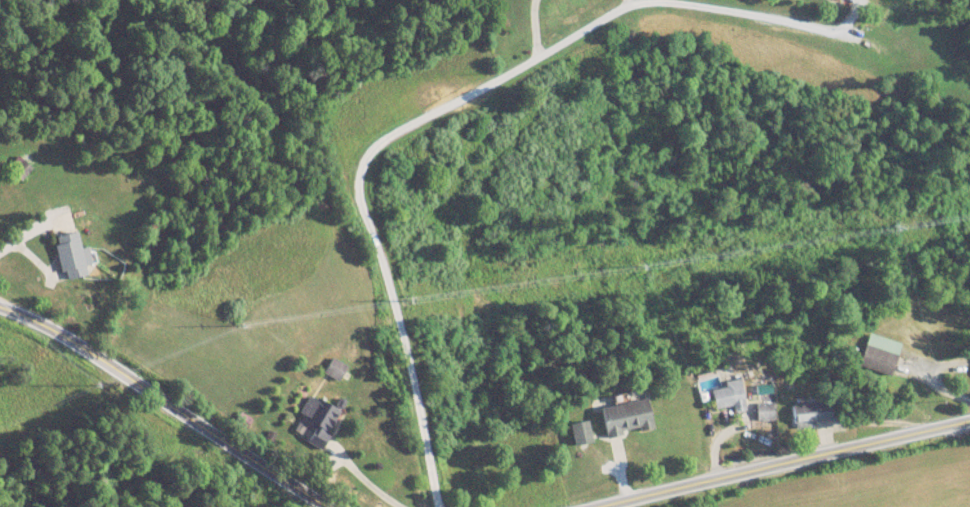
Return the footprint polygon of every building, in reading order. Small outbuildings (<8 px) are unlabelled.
[(9,166),(20,181),(32,172),(21,157),(9,166)] [(90,247),(84,248),(81,233),(58,237),(66,282),(95,276),(90,247)] [(748,411),(743,380),(726,383),(727,389),(714,391),(717,410),(735,407),(736,412),(748,411)] [(608,439),(656,429),(650,399),(602,409),(608,439)] [(836,400),(796,405),(798,426),(839,420),(836,400)] [(759,423),(777,421),(775,402),(758,404),(759,423)] [(578,447),(595,442),(589,420),(572,425),(578,447)]
